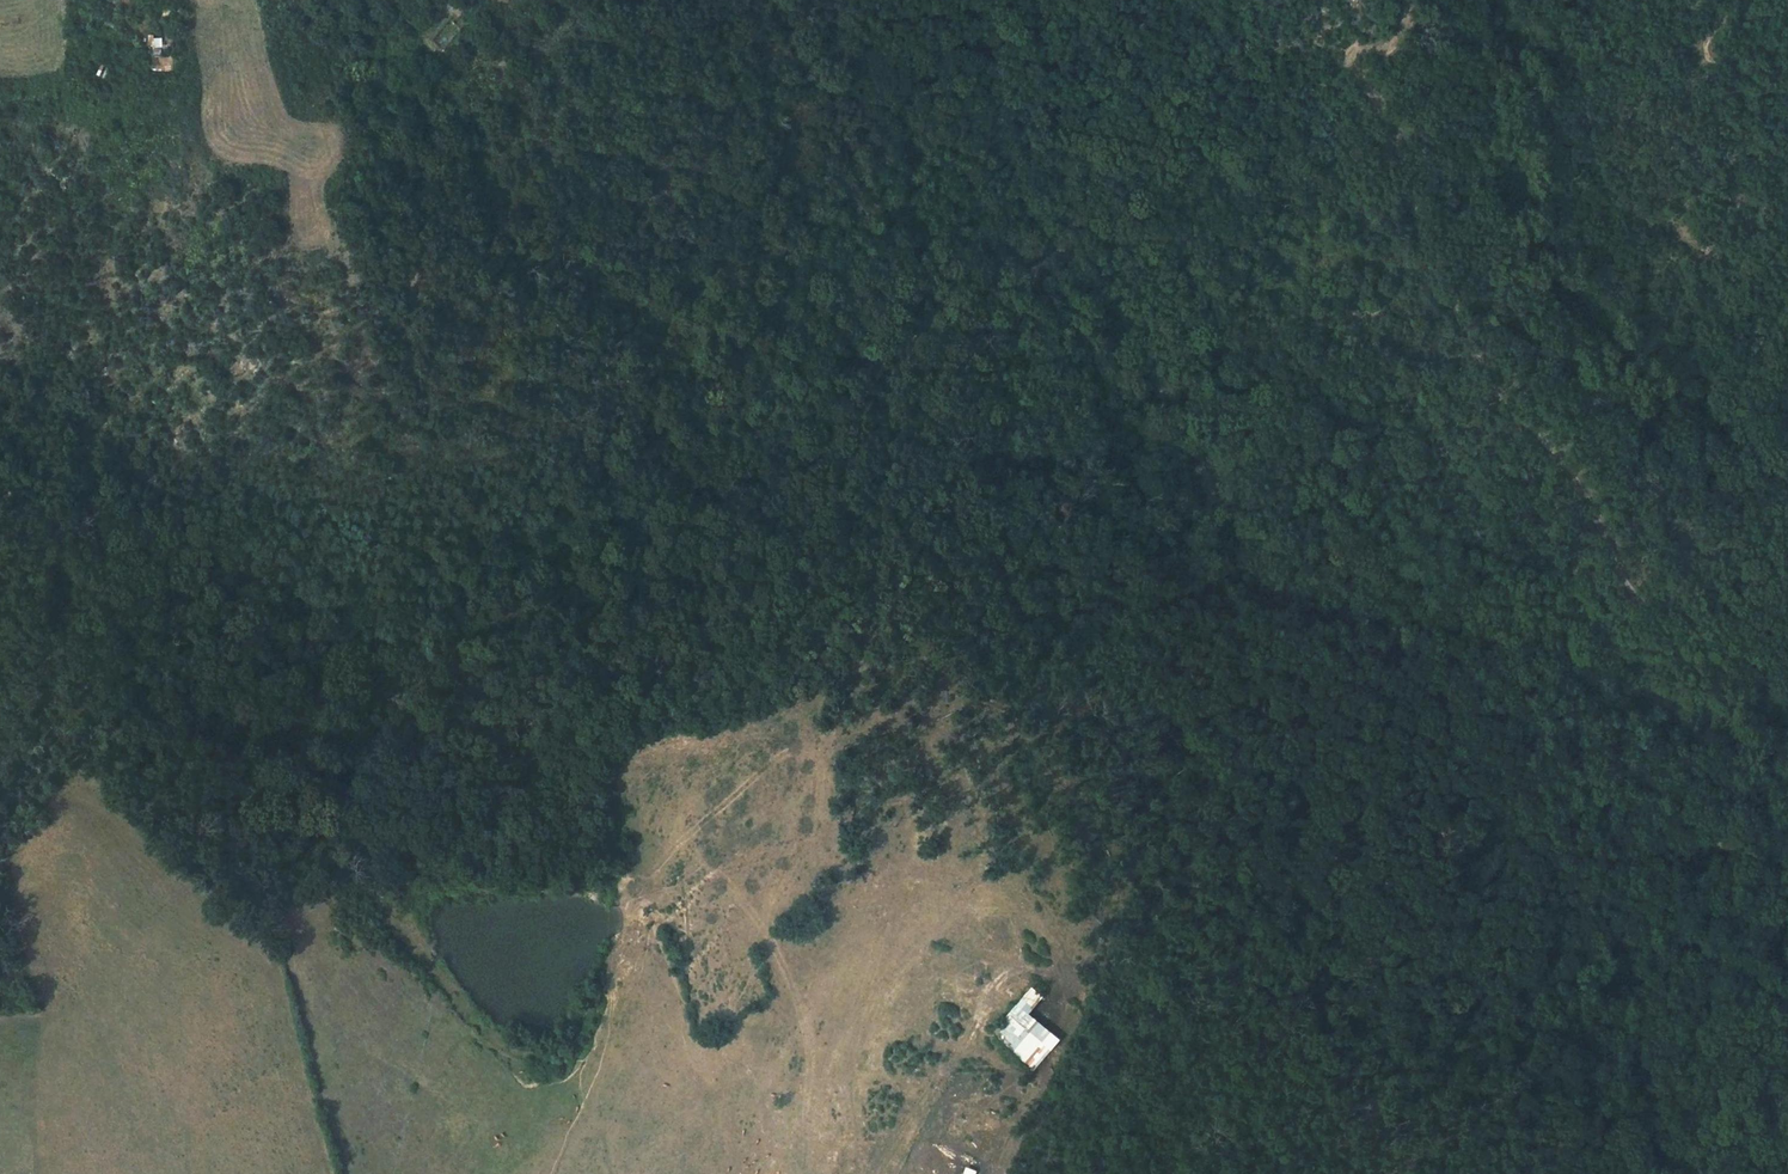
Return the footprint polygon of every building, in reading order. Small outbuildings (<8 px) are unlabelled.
[(162,51),(162,37),(154,37),(154,51),(162,51)] [(1057,1041),(1012,1004),(1004,1014),(1009,1019),(1004,1030),(996,1029),(994,1034),(1014,1050),(1011,1054),(1032,1072),(1057,1041)]
